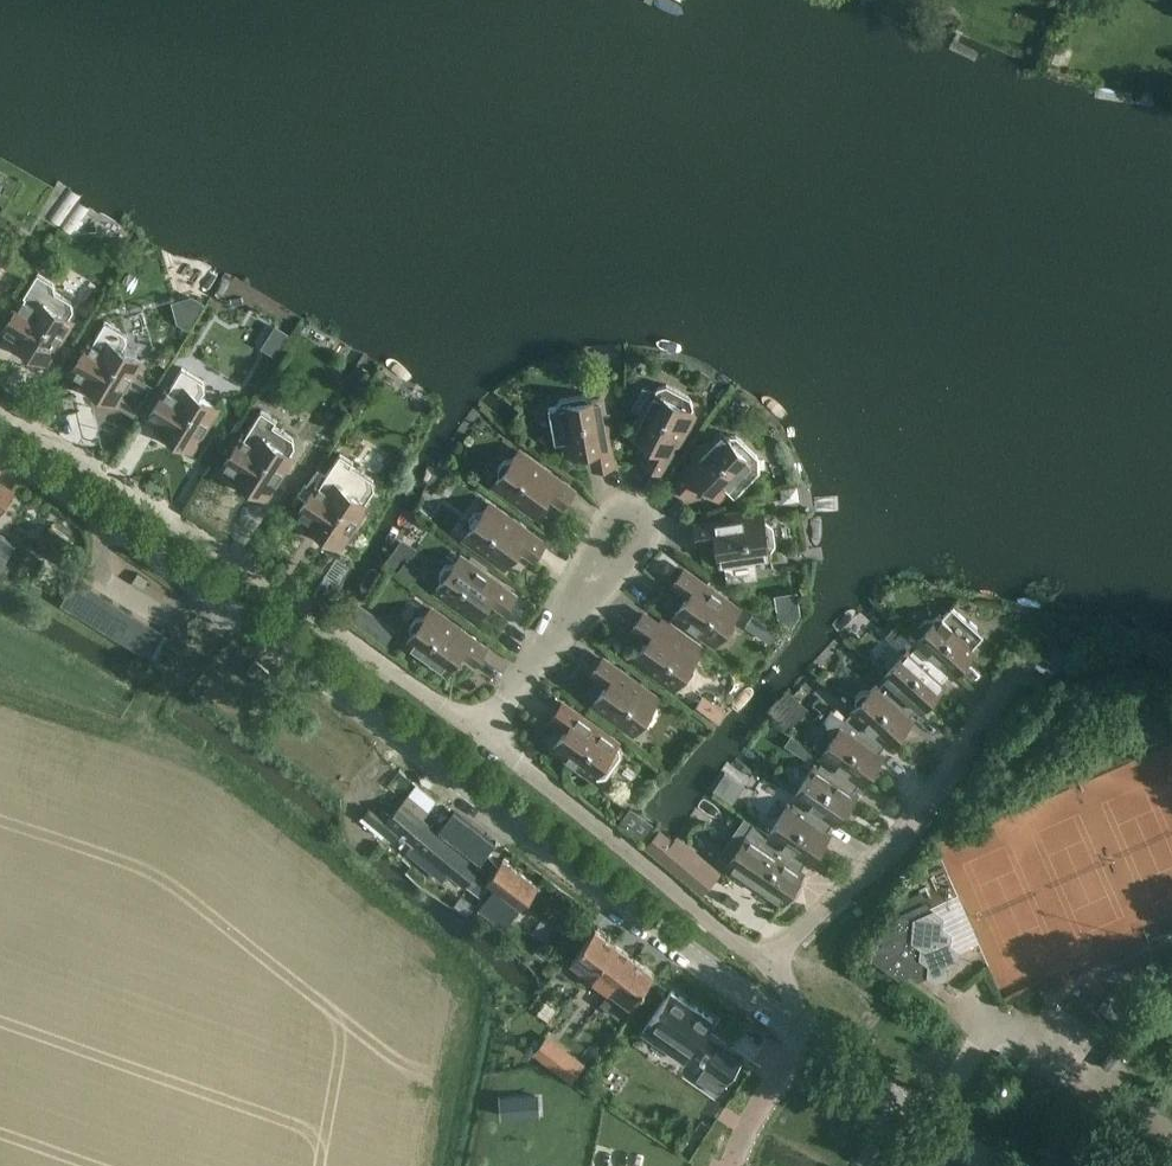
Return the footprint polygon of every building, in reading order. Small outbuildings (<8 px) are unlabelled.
[(73,310),(71,300),(56,290),(53,282),(37,272),(23,295),(26,296),(23,301),(14,296),(2,316),(8,320),(3,329),(16,337),(13,341),(28,350),(29,356),(35,360),(42,359),(45,361),(71,319),(69,317),(73,310)] [(192,295),(171,301),(176,322),(187,329),(203,301),(192,295)] [(123,349),(127,341),(125,332),(104,320),(91,343),(89,341),(72,371),(85,378),(82,383),(97,391),(99,397),(105,401),(111,400),(115,402),(140,359),(123,349)] [(62,343),(51,360),(63,366),(73,349),(62,343)] [(159,351),(158,356),(159,360),(162,364),(168,362),(171,357),(169,353),(163,349),(159,351)] [(363,366),(352,383),(361,389),(372,372),(363,366)] [(205,389),(203,380),(182,367),(168,389),(166,387),(148,416),(161,424),(158,429),(173,438),(174,444),(181,448),(187,446),(191,448),(217,406),(200,396),(205,389)] [(642,385),(631,408),(643,414),(632,435),(654,446),(645,463),(660,470),(669,453),(674,442),(680,446),(689,429),(683,426),(691,410),(692,408),(693,405),(690,396),(666,384),(657,387),(656,389),(655,391),(642,385)] [(135,389),(130,398),(140,404),(145,396),(135,389)] [(592,399),(584,393),(574,395),(560,398),(555,406),(548,406),(555,442),(566,440),(569,453),(593,449),(596,467),(612,464),(607,434),(614,432),(610,414),(603,415),(600,398),(592,399)] [(293,437),(273,424),(277,419),(261,409),(244,436),(242,434),(223,463),(236,471),(233,476),(248,485),(249,491),(255,495),(262,494),(265,496),(292,455),(290,453),(295,445),(293,437)] [(724,434),(722,432),(710,445),(705,440),(692,454),(697,459),(675,481),(687,493),(700,479),(717,496),(726,487),(734,495),(760,469),(758,467),(757,455),(736,434),(724,434)] [(564,503),(573,490),(518,451),(513,458),(503,459),(498,467),(499,477),(494,484),(534,512),(548,492),(564,503)] [(374,487),(372,478),(350,464),(352,461),(340,453),(319,484),(317,483),(298,511),(311,520),(308,524),(322,533),(323,540),(330,544),(336,542),(339,545),(366,504),(365,502),(370,495),(374,487)] [(14,487),(0,479),(0,510),(14,487)] [(534,556),(544,543),(489,503),(484,510),(474,512),(469,520),(470,529),(465,536),(505,565),(519,545),(534,556)] [(714,522),(696,525),(698,541),(717,538),(720,562),(724,561),(727,581),(757,576),(754,557),(769,555),(768,552),(776,542),(773,524),(763,517),(763,514),(745,517),(744,510),(725,513),(726,520),(714,522)] [(8,556),(15,544),(0,534),(0,551),(8,556)] [(488,567),(471,555),(467,561),(460,556),(455,563),(445,564),(439,572),(441,582),(436,589),(476,617),(490,597),(505,609),(515,595),(483,573),(488,567)] [(398,570),(398,571),(413,581),(422,568),(409,559),(407,558),(398,570)] [(0,569),(0,572),(4,575),(10,566),(5,563),(4,562),(0,569)] [(706,585),(683,569),(674,583),(689,594),(675,613),(715,642),(720,635),(729,633),(735,626),(733,616),(738,609),(717,594),(722,587),(710,579),(706,585)] [(137,572),(132,580),(141,587),(147,579),(137,572)] [(150,657),(165,631),(75,577),(60,602),(150,657)] [(796,589),(774,593),(777,614),(790,626),(800,611),(796,589)] [(351,606),(344,615),(385,644),(396,628),(361,603),(356,599),(351,606)] [(919,642),(950,670),(953,673),(975,649),(972,646),(983,634),(952,606),(940,618),(938,616),(935,619),(925,619),(918,626),(919,636),(916,639),(919,642)] [(476,661),(485,648),(431,608),(425,615),(416,617),(410,625),(412,634),(407,641),(446,670),(461,650),(476,661)] [(754,613),(745,625),(756,632),(764,620),(754,613)] [(674,686),(679,679),(689,678),(694,670),(693,660),(698,653),(643,614),(633,627),(649,638),(635,658),(674,686)] [(940,682),(950,670),(919,642),(909,653),(906,651),(884,674),(887,677),(918,705),(921,708),(943,684),(940,682)] [(1053,645),(1044,656),(1057,666),(1066,654),(1053,645)] [(634,731),(639,724),(648,722),(654,714),(652,705),(657,698),(603,658),(593,672),(608,683),(594,702),(634,731)] [(267,686),(275,675),(255,659),(247,670),(267,686)] [(908,717),(918,705),(887,677),(877,688),(874,686),(871,689),(861,690),(855,697),(855,706),(853,709),(887,741),(889,743),(911,719),(908,717)] [(703,694),(693,708),(704,716),(714,702),(703,694)] [(606,776),(621,755),(620,746),(616,743),(617,742),(562,703),(552,716),(568,727),(554,747),(593,775),(597,778),(606,776)] [(878,753),(887,741),(853,709),(845,718),(832,709),(826,718),(826,720),(828,729),(836,734),(822,754),(826,756),(860,780),(863,782),(881,755),(878,753)] [(801,741),(795,750),(805,757),(812,748),(801,741)] [(851,792),(860,780),(826,756),(817,769),(814,767),(796,793),(799,796),(834,819),(837,821),(855,795),(851,792)] [(369,806),(362,814),(393,840),(399,833),(412,843),(447,873),(463,886),(480,867),(478,865),(437,830),(422,818),(436,802),(416,785),(387,821),(369,806)] [(825,832),(834,819),(799,796),(790,808),(787,806),(769,832),(807,858),(808,859),(810,860),(828,834),(825,832)] [(437,830),(478,865),(496,844),(454,810),(437,830)] [(744,835),(726,861),(742,872),(747,875),(748,881),(756,887),(762,885),(783,900),(801,873),(798,871),(807,858),(769,832),(755,822),(753,821),(752,823),(744,835)] [(702,894),(718,876),(672,837),(660,827),(653,835),(645,845),(702,894)] [(504,927),(536,886),(502,860),(486,881),(495,887),(478,907),(504,927)] [(948,973),(949,962),(960,959),(961,948),(951,942),(952,931),(943,924),(944,913),(926,900),(896,913),(893,926),(883,931),(883,941),(872,946),(872,957),(899,978),(918,968),(937,980),(948,973)] [(591,973),(614,942),(595,927),(571,958),(591,973)] [(610,988),(634,957),(614,942),(591,973),(610,988)] [(634,957),(610,988),(630,1003),(654,972),(634,957)] [(671,988),(641,1031),(684,1060),(713,1017),(671,988)] [(727,1081),(731,1076),(740,1062),(718,1047),(705,1066),(727,1081)] [(537,1094),(498,1097),(499,1118),(538,1115),(537,1094)] [(879,1147),(864,1137),(850,1158),(862,1165),(866,1165),(879,1147)]
